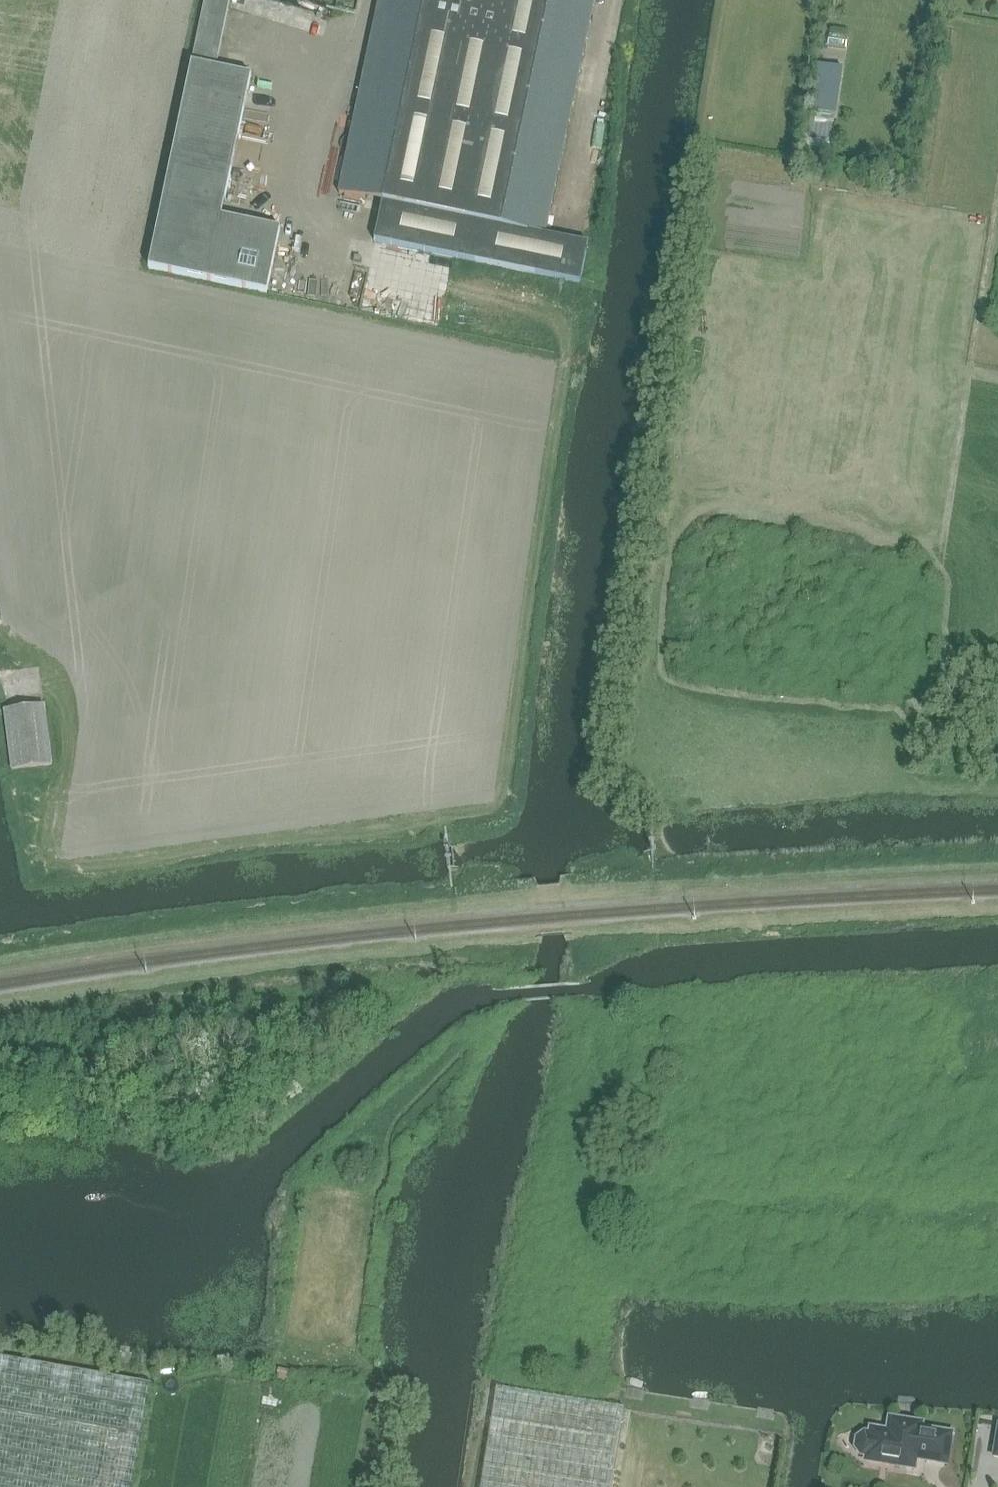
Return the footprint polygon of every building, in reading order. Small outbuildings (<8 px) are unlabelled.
[(230,0),(205,0),(148,268),(267,293),(280,229),(221,217),(251,76),(215,68),(230,0)] [(374,241),(580,284),(589,245),(545,235),(594,0),(379,0),(339,193),(382,202),(374,241)] [(5,711),(12,771),(52,766),(45,706),(5,711)] [(148,1400),(150,1385),(0,1358),(0,1486),(132,1486),(148,1400)] [(278,1379),(294,1383),(297,1374),(280,1369),(278,1379)] [(623,1408),(495,1387),(479,1486),(610,1486),(623,1408)] [(947,1464),(952,1434),(920,1429),(921,1425),(890,1420),(888,1432),(871,1430),(871,1434),(864,1433),(857,1439),(856,1447),(861,1454),(867,1455),(866,1460),(905,1466),(906,1462),(914,1464),(916,1457),(925,1458),(925,1461),(947,1464)]
